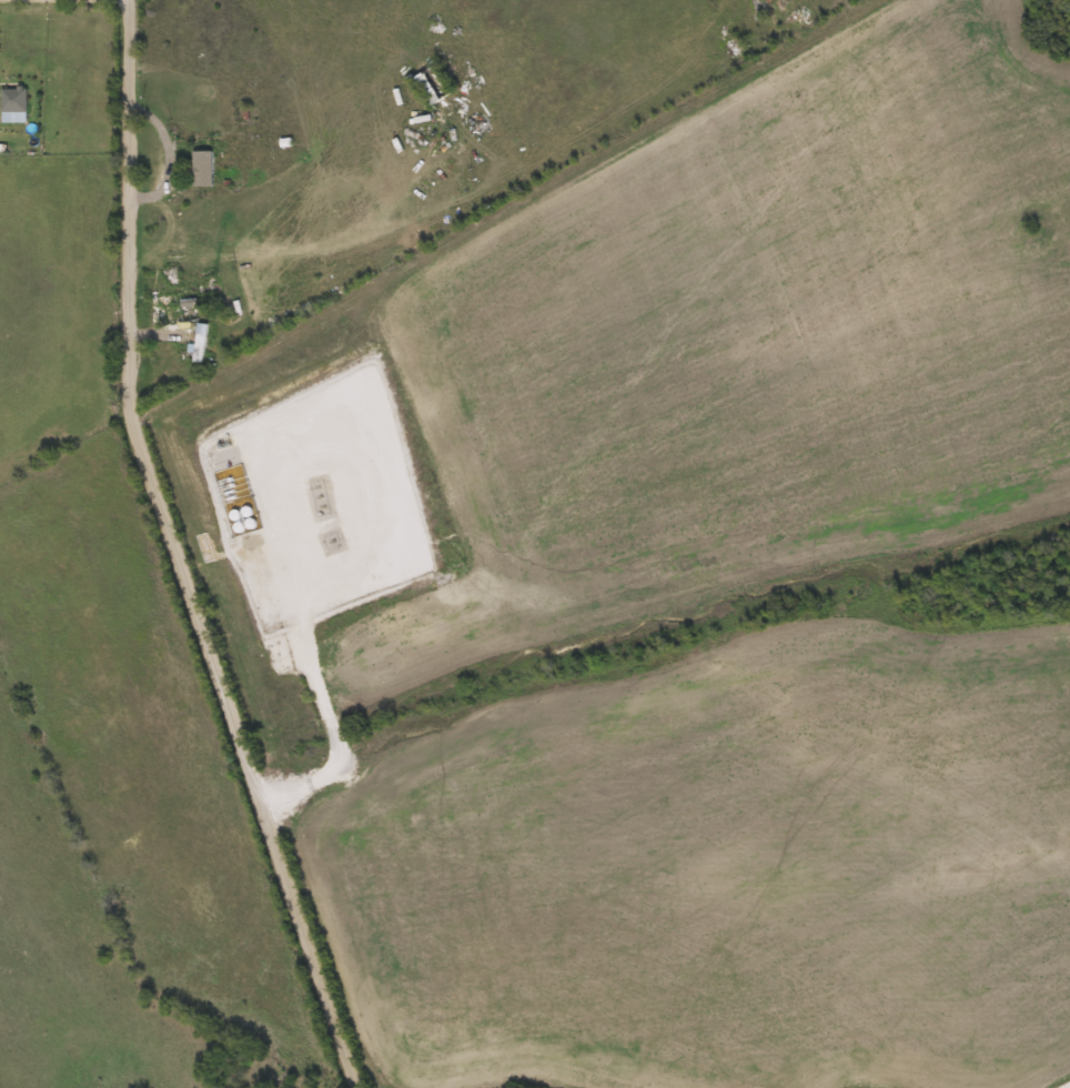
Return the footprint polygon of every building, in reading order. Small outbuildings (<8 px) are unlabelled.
[(440,99),(431,104),(417,81),(427,75),(440,99)] [(28,87),(28,111),(2,111),(2,87),(28,87)] [(213,187),(194,187),(194,151),(213,151),(213,187)] [(208,324),(203,361),(195,360),(199,323),(208,324)]
